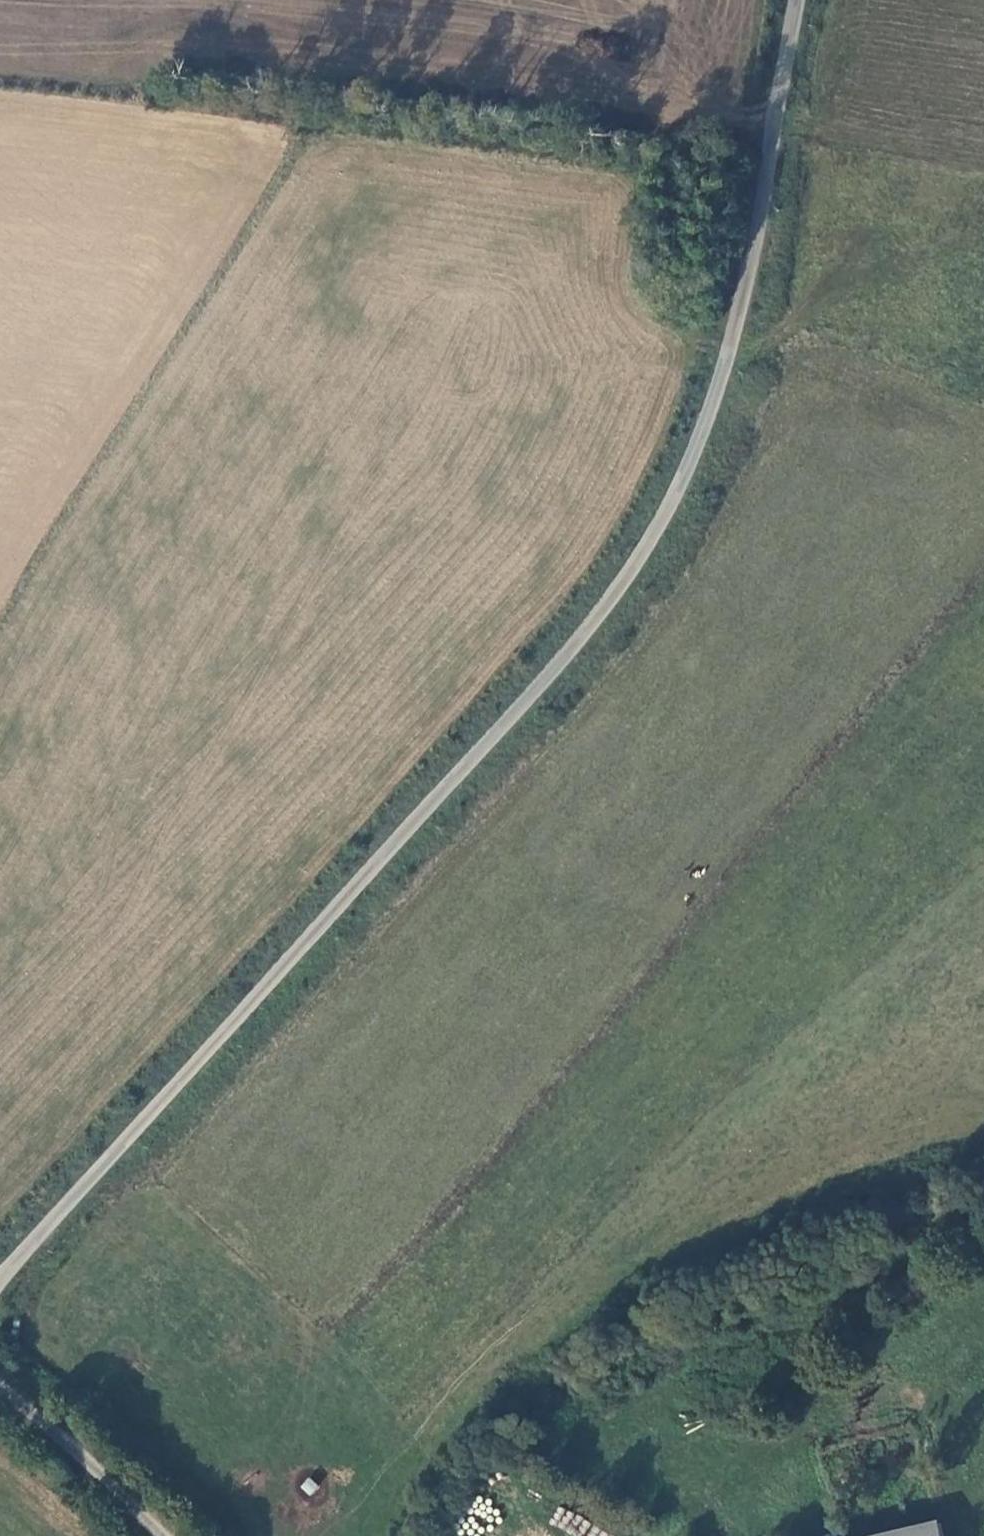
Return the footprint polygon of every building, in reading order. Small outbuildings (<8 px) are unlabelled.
[(892,1535),(947,1535),(944,1525),(892,1535)]
